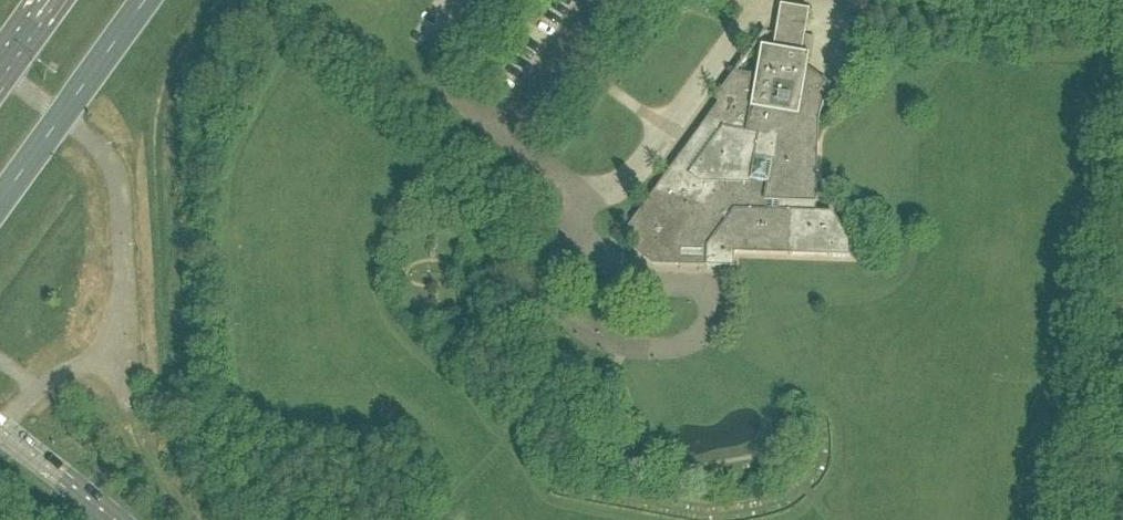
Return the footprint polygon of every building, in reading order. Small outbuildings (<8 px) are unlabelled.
[(820,119),(799,115),(810,57),(802,56),(811,11),(781,6),(773,50),(762,48),(759,63),(758,63),(756,78),(737,74),(735,74),(765,33),(764,33),(714,100),(721,105),(725,106),(724,115),(719,114),(712,123),(722,130),(688,175),(678,168),(669,169),(622,231),(639,244),(642,240),(650,246),(644,254),(655,264),(677,265),(677,255),(707,256),(706,271),(734,272),(734,257),(849,261),(850,245),(833,217),(812,216),(812,207),(817,207),(821,122),(822,113),(831,89),(830,88),(821,113),(820,119)]
